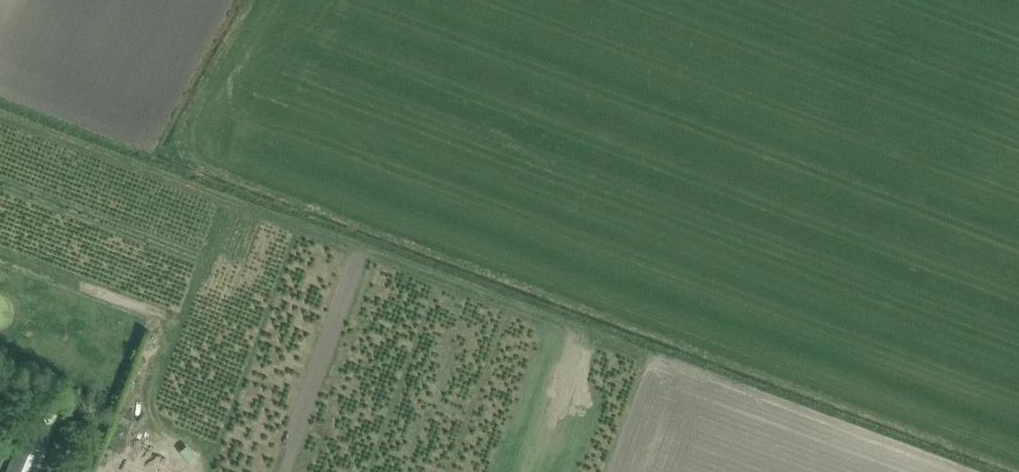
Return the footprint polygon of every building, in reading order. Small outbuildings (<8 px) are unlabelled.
[(81,426),(35,406),(7,471),(61,471),(81,426)]
